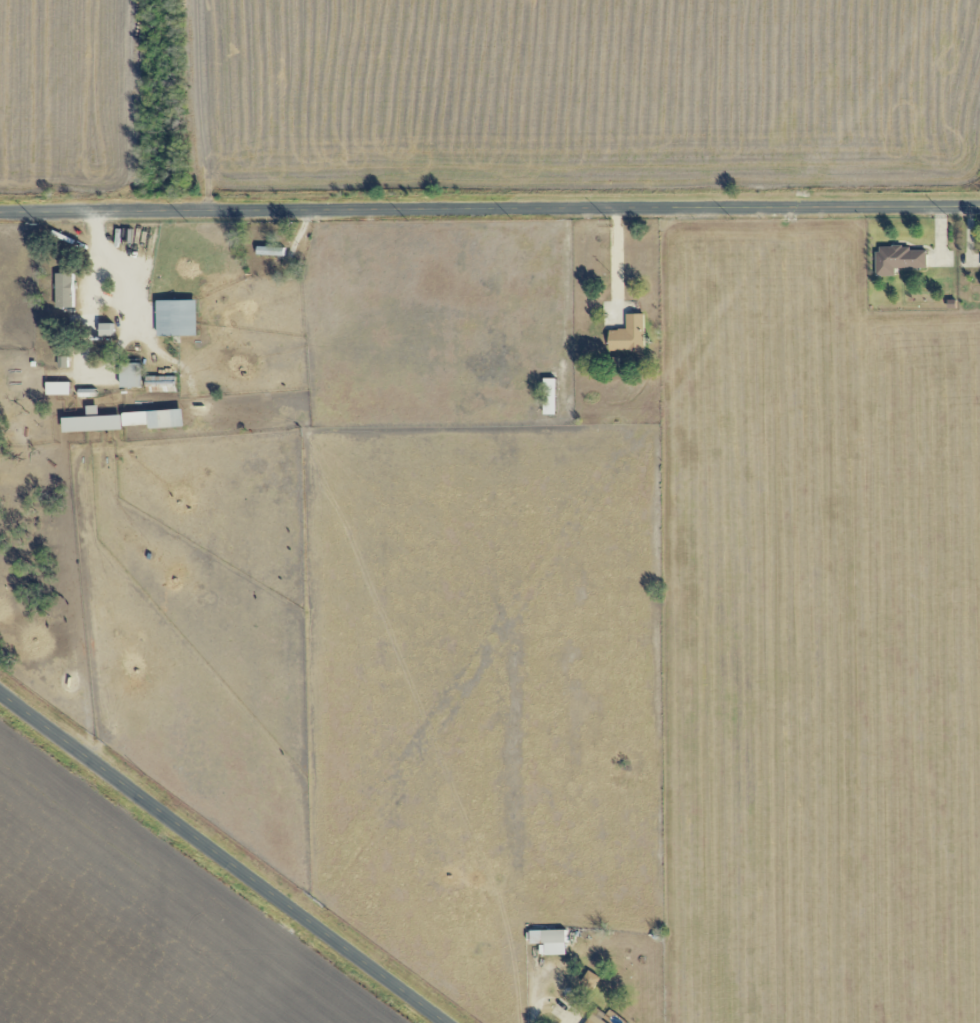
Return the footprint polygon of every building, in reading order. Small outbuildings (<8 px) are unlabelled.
[(876,277),(895,277),(895,269),(926,269),(926,251),(909,251),(909,246),(876,247),(876,277)] [(57,308),(73,308),(73,274),(56,274),(57,308)] [(197,301),(158,301),(158,337),(198,336),(197,301)] [(644,351),(643,314),(626,315),(626,330),(609,330),(609,352),(644,351)] [(543,415),(555,416),(556,380),(544,379),(543,415)] [(71,383),(48,383),(48,395),(71,395),(71,383)] [(150,426),(150,429),(185,428),(184,411),(102,416),(103,429),(150,426)] [(545,955),(566,955),(565,931),(530,931),(531,944),(545,944),(545,955)] [(593,991),(600,978),(588,971),(581,983),(593,991)] [(600,1022),(606,1015),(596,1008),(585,1022),(602,1022),(600,1022)]
